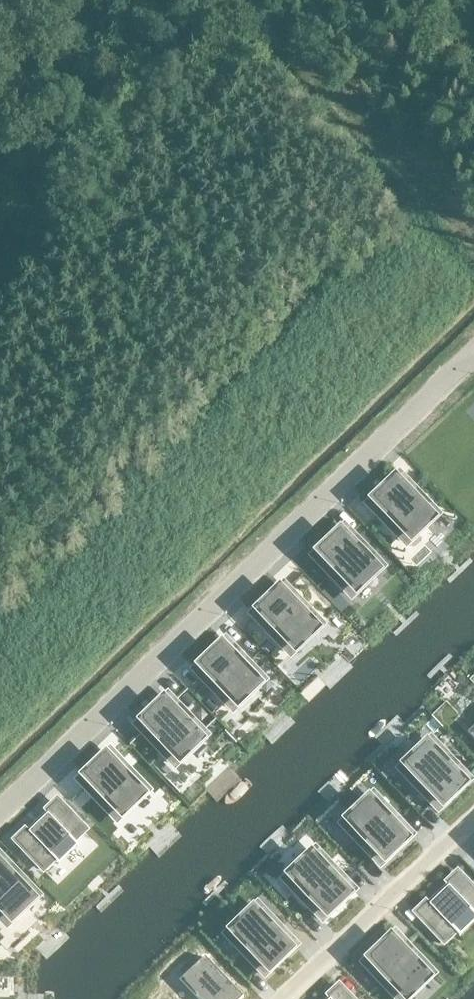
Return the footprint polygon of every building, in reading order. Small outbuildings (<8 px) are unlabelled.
[(398,477),(369,504),(406,543),(434,515),(398,477)] [(343,530),(314,557),(351,595),(379,568),(343,530)] [(282,587),(253,615),(290,653),(318,625),(282,587)] [(225,643),(196,670),(233,708),(262,681),(225,643)] [(166,698),(138,725),(174,763),(203,736),(166,698)] [(468,782),(430,743),(401,770),(439,810),(468,782)] [(108,753),(80,780),(116,818),(145,791),(108,753)] [(373,798),(344,825),(381,864),(410,837),(373,798)] [(27,831),(16,841),(43,870),(54,859),(53,857),(71,840),(73,841),(84,831),(57,803),(46,813),(49,816),(30,834),(27,831)] [(315,853),(286,880),(323,920),(352,892),(315,853)] [(10,921),(36,896),(0,859),(0,911),(10,921)] [(417,913),(444,942),(455,931),(454,930),(472,912),(473,914),(473,892),(458,875),(447,885),(450,888),(431,906),(428,903),(417,913)] [(257,908),(228,936),(265,975),(294,947),(257,908)] [(364,963),(399,998),(405,998),(431,974),(393,935),(364,963)] [(226,992),(224,994),(206,976),(208,974),(198,963),(170,990),(179,998),(182,998),(183,998),(185,998),(232,998),(226,992)] [(338,988),(327,998),(328,998),(349,998),(338,988)]
